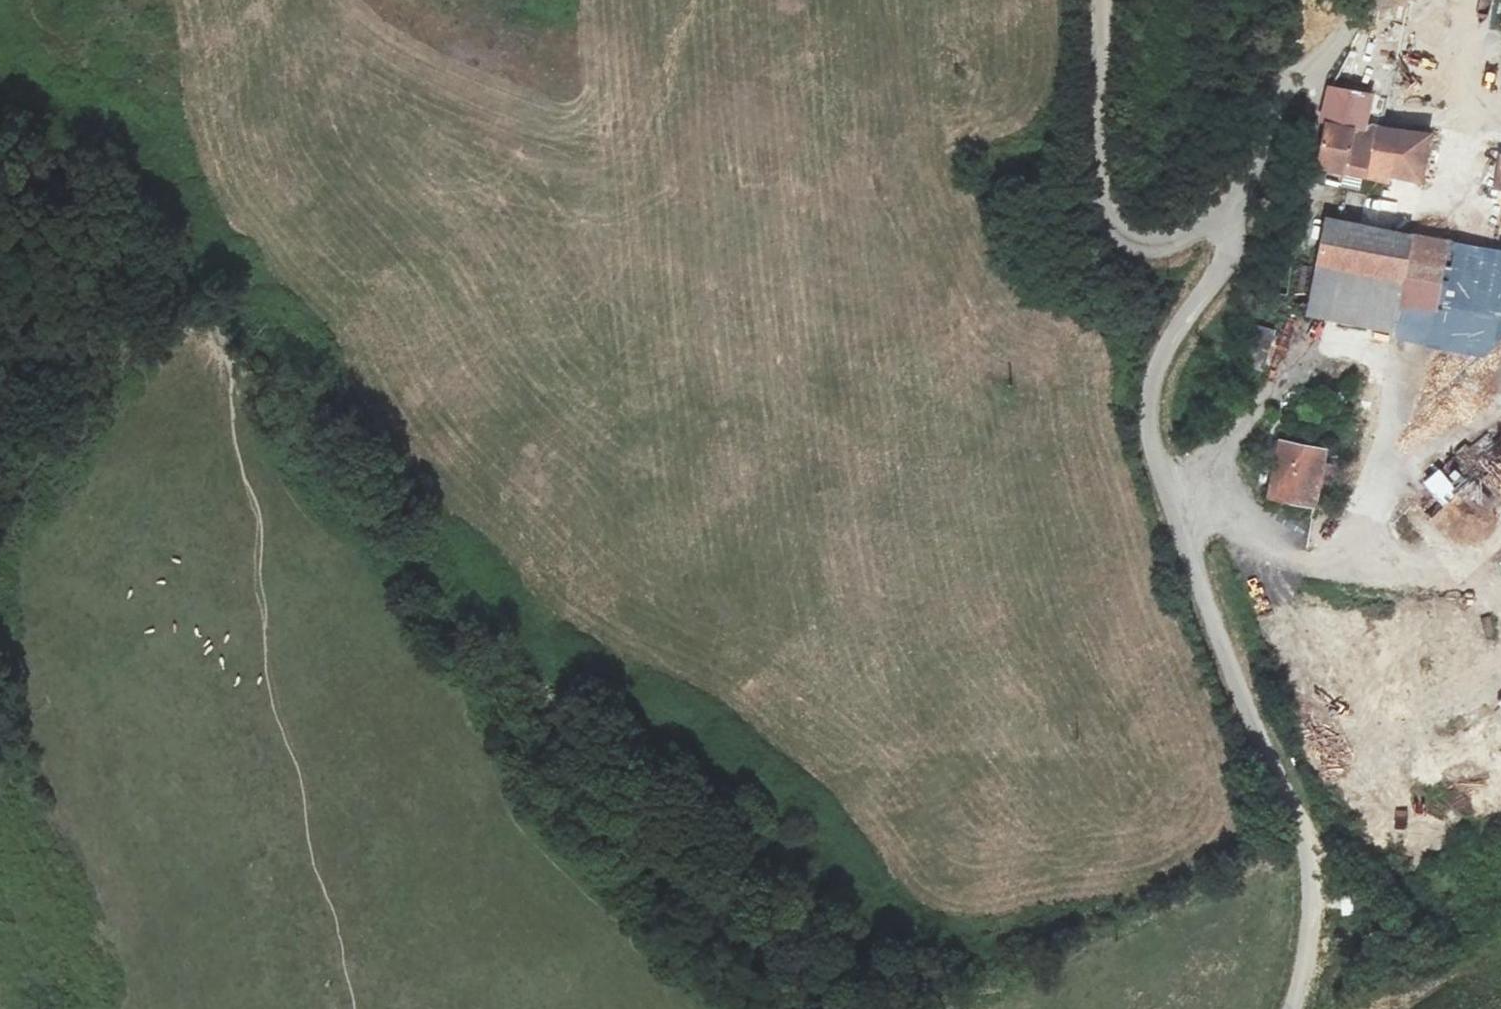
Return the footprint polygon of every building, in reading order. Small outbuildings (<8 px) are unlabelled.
[(1327,121),(1365,127),(1369,119),(1372,96),(1332,88),(1327,121)] [(1365,127),(1327,121),(1322,169),(1391,183),(1393,176),(1425,184),(1427,176),(1431,138),(1365,127)] [(1307,315),(1428,340),(1448,244),(1327,220),(1307,315)] [(1428,340),(1500,354),(1500,255),(1448,244),(1428,340)] [(1278,324),(1254,316),(1240,361),(1262,368),(1278,324)] [(1328,454),(1286,446),(1275,499),(1317,508),(1328,454)] [(1420,485),(1440,507),(1460,489),(1440,467),(1420,485)]
